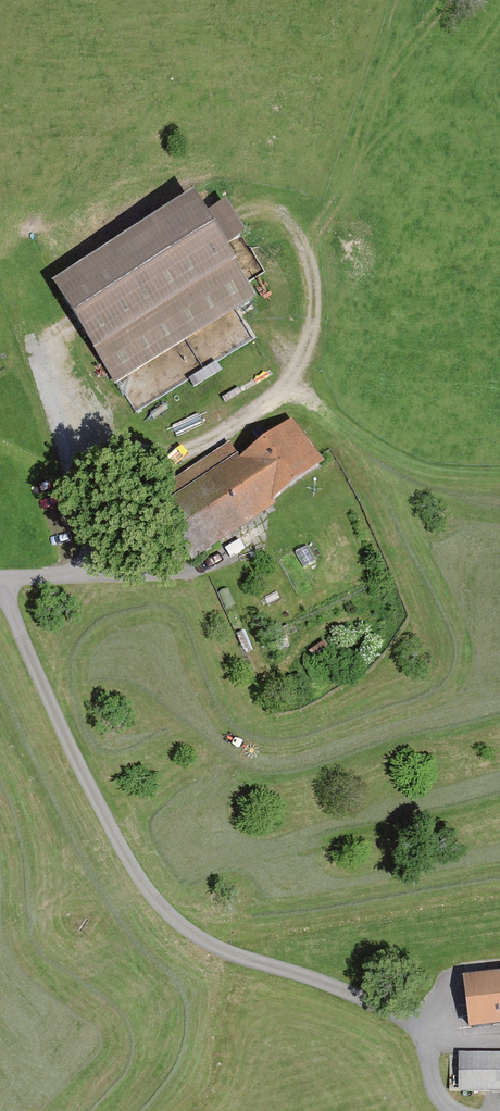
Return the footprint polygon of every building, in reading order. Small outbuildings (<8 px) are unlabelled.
[(198,198),(53,288),(109,378),(251,292),(198,198)] [(285,421),(172,500),(200,548),(321,469),(285,421)] [(482,1030),(499,1029),(499,975),(470,979),(482,1030)] [(466,1056),(466,1094),(499,1095),(499,1056),(466,1056)]
